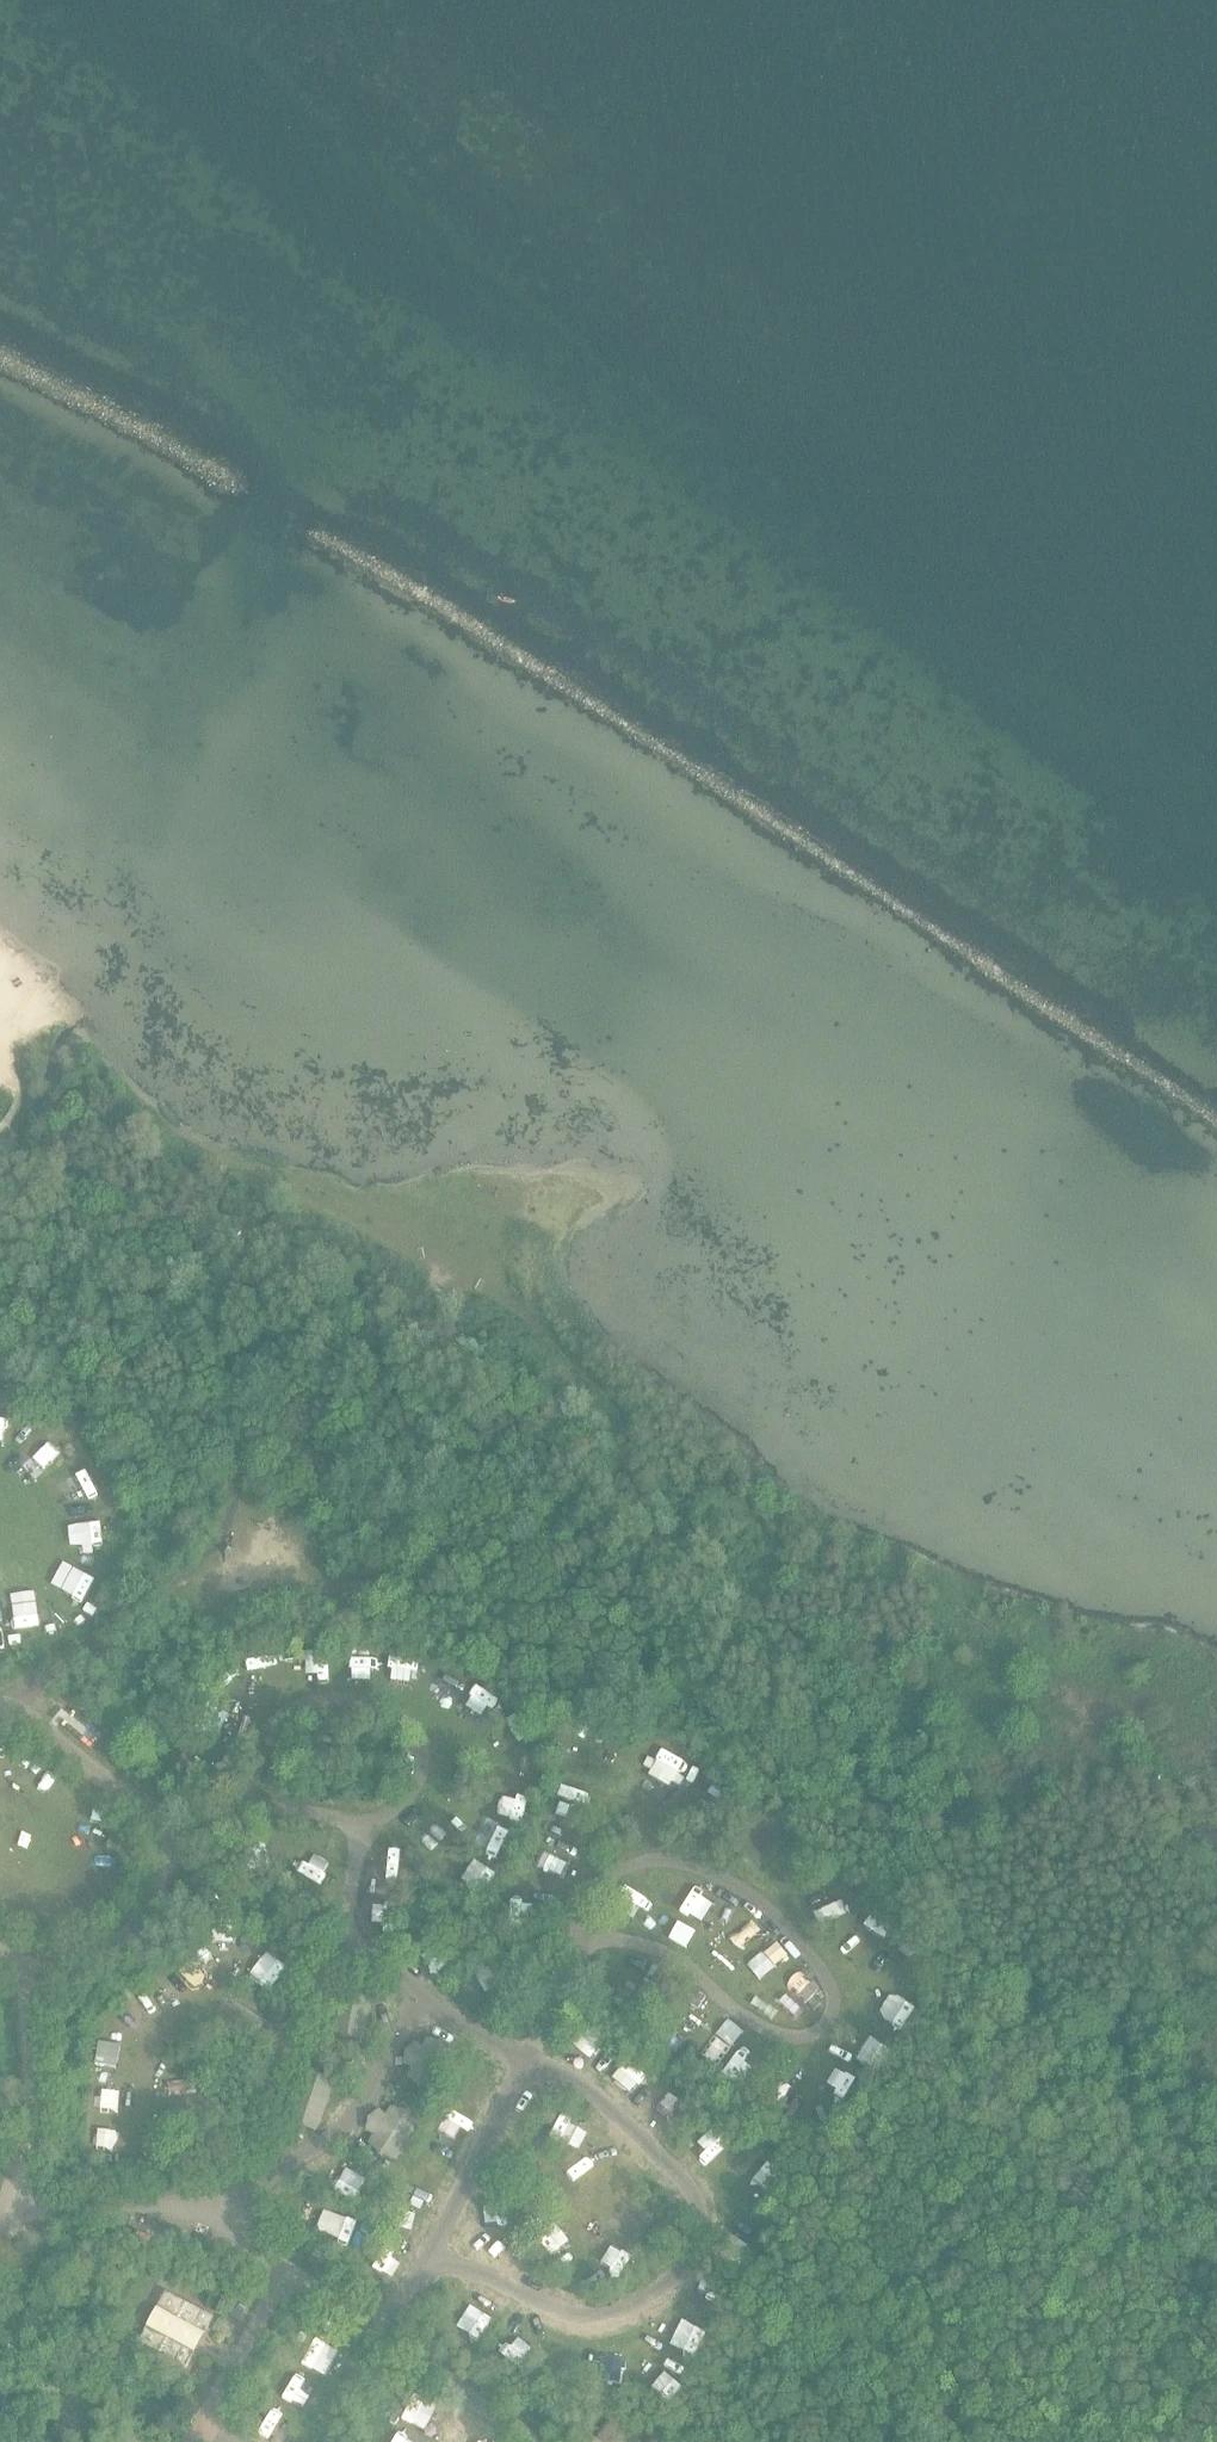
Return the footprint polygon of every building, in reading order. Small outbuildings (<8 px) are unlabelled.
[(212,2316),(165,2290),(137,2341),(184,2366),(212,2316)] [(149,2367),(154,2358),(143,2352),(138,2361),(149,2367)]
